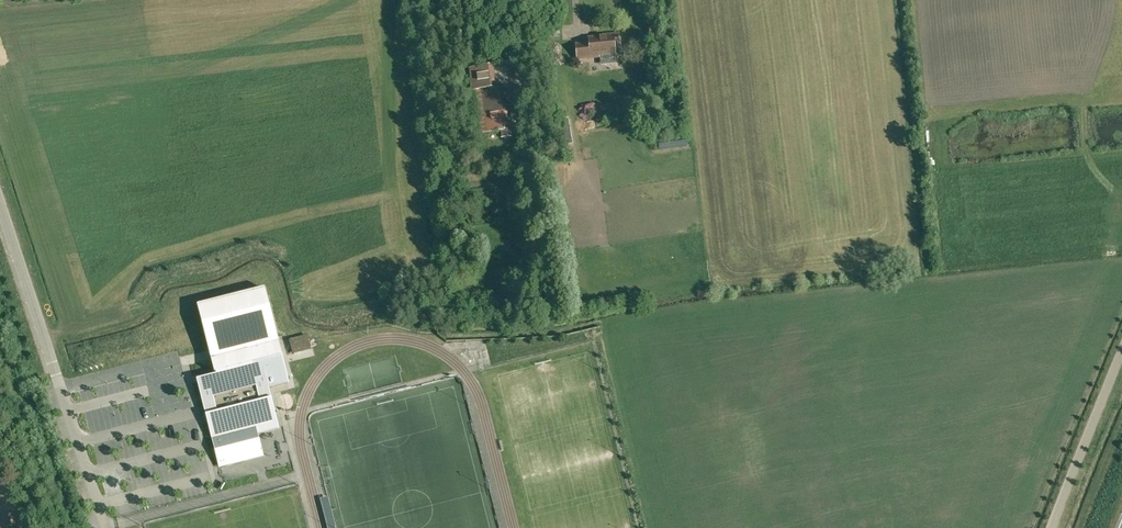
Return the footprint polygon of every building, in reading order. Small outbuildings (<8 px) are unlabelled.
[(577,59),(599,56),(599,55),(616,53),(615,46),(621,45),(620,34),(605,35),(605,37),(588,38),(589,43),(576,45),(577,59)] [(472,90),(476,89),(481,132),(502,130),(503,138),(511,137),(509,120),(508,120),(504,86),(496,87),(494,65),(470,68),(472,90)] [(451,159),(454,177),(462,176),(458,158),(451,159)] [(460,272),(452,273),(454,290),(462,289),(460,272)] [(217,376),(199,381),(220,465),(253,457),(247,435),(258,432),(277,427),(267,388),(288,383),(276,335),(264,291),(199,307),(209,345),(217,376)] [(308,335),(289,340),(293,354),(311,349),(308,335)]
